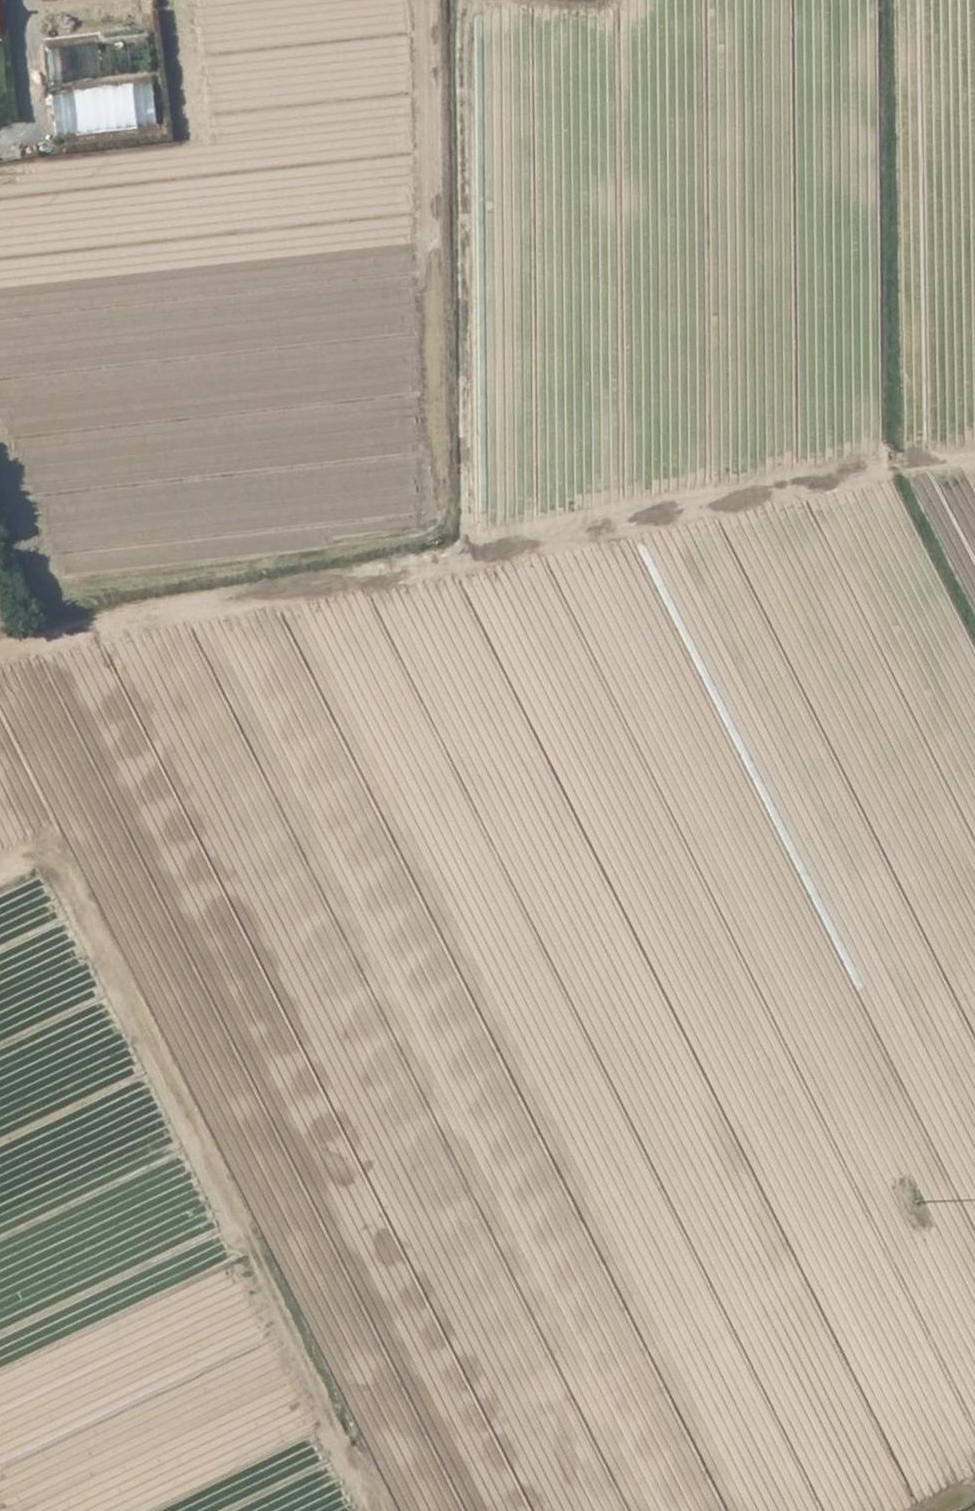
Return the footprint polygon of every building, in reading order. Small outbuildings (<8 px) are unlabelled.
[(59,132),(159,126),(156,88),(57,93),(59,132)]
